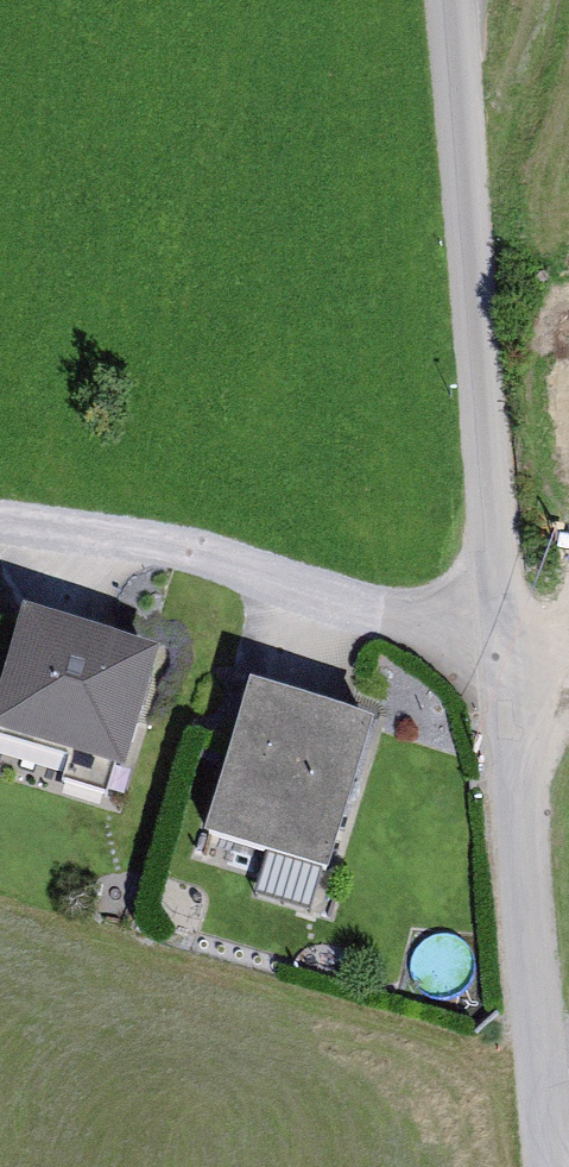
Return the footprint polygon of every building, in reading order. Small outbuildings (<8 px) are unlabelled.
[(29,609),(0,702),(0,726),(125,764),(160,649),(29,609)] [(375,725),(251,686),(206,829),(330,867),(375,725)]
